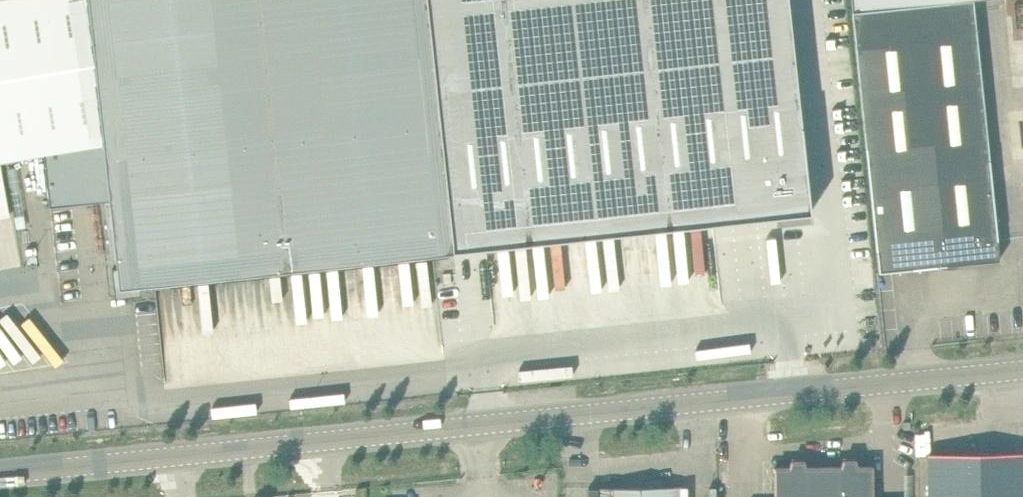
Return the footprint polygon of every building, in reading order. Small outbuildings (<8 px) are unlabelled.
[(87,0),(31,0),(0,5),(0,160),(44,153),(100,144),(87,0)] [(100,144),(105,200),(115,296),(141,293),(140,287),(152,286),(151,282),(453,250),(427,0),(87,0),(100,144)] [(453,250),(811,212),(789,0),(427,0),(453,250)] [(852,11),(879,272),(1000,259),(973,0),(851,0),(852,11)] [(105,200),(100,144),(44,153),(50,206),(105,200)] [(928,454),(929,496),(1022,496),(1022,453),(928,454)] [(775,496),(873,496),(872,466),(857,466),(855,459),(843,459),(841,466),(806,467),(804,460),(792,460),(789,467),(775,467),(775,496)] [(682,486),(599,487),(599,496),(682,496),(682,486)]
